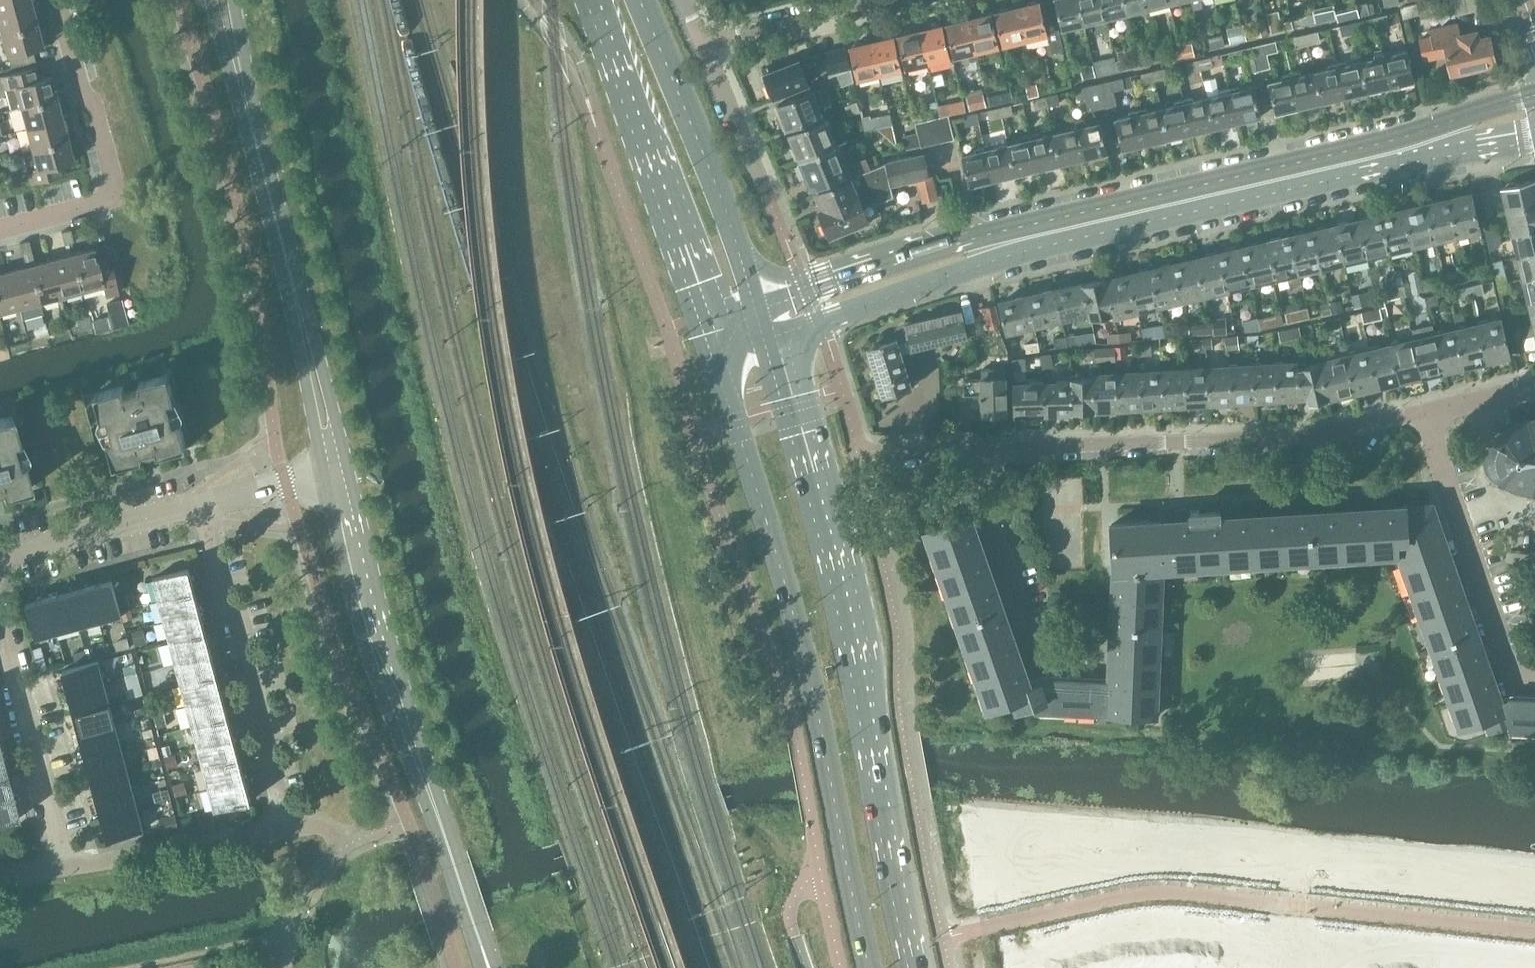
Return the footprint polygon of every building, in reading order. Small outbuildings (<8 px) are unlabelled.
[(31,3),(30,0),(0,0),(0,11),(31,3)] [(1048,34),(1052,52),(1063,50),(1051,0),(1047,0),(1040,2),(1048,34)] [(1078,0),(1055,0),(1062,29),(1083,24),(1078,0)] [(1083,24),(1105,18),(1100,0),(1078,0),(1083,24)] [(1105,18),(1126,13),(1123,0),(1100,0),(1105,18)] [(1126,13),(1148,8),(1146,0),(1123,0),(1126,13)] [(1194,8),(1202,6),(1201,0),(1192,0),(1194,8)] [(1025,39),(1048,34),(1040,2),(1038,3),(1035,1),(1027,3),(1026,5),(1017,7),(1025,39)] [(1,33),(36,24),(31,3),(0,11),(0,31),(1,33)] [(1401,7),(1403,18),(1419,14),(1416,3),(1401,7)] [(1363,4),(1356,6),(1358,16),(1366,14),(1363,4)] [(1358,16),(1356,6),(1355,5),(1334,11),(1337,22),(1358,16)] [(1003,45),(1025,39),(1017,7),(1009,9),(1006,8),(999,10),(998,12),(995,13),(1003,45)] [(1293,28),(1291,19),(1281,22),(1279,11),(1267,13),(1272,33),(1293,28)] [(1322,12),(1313,14),(1315,22),(1324,20),(1322,12)] [(978,17),(969,19),(977,51),(999,45),(992,14),(989,14),(986,13),(979,14),(978,17)] [(1313,14),(1291,19),(1293,28),(1315,22),(1313,14)] [(1374,17),(1377,27),(1388,24),(1386,15),(1374,17)] [(1255,20),(1259,36),(1268,34),(1265,18),(1255,20)] [(977,51),(969,19),(960,21),(958,20),(950,21),(949,24),(947,24),(954,56),(968,53),(970,60),(979,57),(977,51)] [(1363,21),(1352,23),(1354,32),(1365,30),(1363,21)] [(1354,32),(1352,23),(1340,26),(1342,35),(1354,32)] [(1,33),(6,55),(8,55),(11,67),(35,60),(32,48),(42,45),(36,24),(1,33)] [(929,28),(921,30),(928,62),(951,57),(943,25),(941,26),(938,24),(931,26),(929,28)] [(1423,60),(1447,54),(1451,72),(1454,71),(1456,74),(1466,72),(1467,68),(1495,62),(1489,36),(1476,39),(1475,32),(1460,35),(1457,24),(1428,30),(1430,36),(1418,39),(1423,60)] [(1228,33),(1231,43),(1246,39),(1243,27),(1237,29),(1238,31),(1228,33)] [(928,62),(921,30),(912,32),(910,31),(902,33),(900,35),(898,36),(906,68),(928,62)] [(1317,31),(1306,34),(1308,43),(1319,41),(1317,31)] [(1208,38),(1211,48),(1225,44),(1222,34),(1208,38)] [(1308,43),(1306,34),(1294,36),(1296,46),(1308,43)] [(881,40),(872,42),(880,74),(902,68),(895,37),(892,37),(889,36),(882,37),(881,40)] [(1274,41),(1252,47),(1258,69),(1270,66),(1267,53),(1277,50),(1274,41)] [(880,74),(872,42),(863,44),(861,43),(854,44),(852,47),(850,47),(857,79),(880,74)] [(830,77),(838,74),(850,68),(846,47),(824,52),(830,77)] [(1258,69),(1252,47),(1230,52),(1232,61),(1242,59),(1246,72),(1258,69)] [(1189,49),(1181,51),(1183,58),(1191,56),(1189,49)] [(1392,50),(1383,52),(1391,86),(1414,80),(1407,50),(1393,54),(1392,50)] [(1183,58),(1181,51),(1174,53),(1176,60),(1183,58)] [(1137,56),(1139,65),(1152,61),(1150,52),(1137,56)] [(1374,58),(1361,61),(1368,91),(1391,86),(1383,52),(1373,54),(1374,58)] [(762,69),(764,74),(769,84),(766,85),(770,96),(773,95),(774,97),(808,84),(804,73),(820,66),(816,54),(805,58),(775,70),(773,64),(762,69)] [(1210,57),(1198,60),(1200,70),(1212,67),(1210,57)] [(1126,59),(1115,62),(1117,70),(1128,67),(1126,59)] [(1200,70),(1198,60),(1187,63),(1190,72),(1200,70)] [(1346,61),(1337,63),(1345,96),(1368,91),(1361,61),(1347,65),(1346,61)] [(1115,62),(1094,67),(1096,75),(1117,70),(1115,62)] [(1328,69),(1315,72),(1322,102),(1345,96),(1337,63),(1327,65),(1328,69)] [(40,78),(37,66),(21,70),(25,82),(40,78)] [(1096,75),(1094,67),(1086,69),(1088,77),(1096,75)] [(850,68),(838,74),(842,85),(853,81),(850,68)] [(1165,68),(1153,71),(1155,81),(1167,78),(1165,68)] [(50,75),(40,78),(25,82),(21,70),(1,76),(10,109),(20,107),(56,97),(50,75)] [(1155,81),(1153,71),(1142,74),(1144,84),(1155,81)] [(1300,71),(1291,74),(1299,107),(1322,102),(1315,72),(1301,75),(1300,71)] [(1299,107),(1291,74),(1281,76),(1282,80),(1269,83),(1276,113),(1299,107)] [(1035,79),(1037,89),(1038,94),(1050,91),(1046,77),(1035,79)] [(1123,78),(1099,84),(1104,106),(1117,102),(1114,91),(1125,88),(1123,78)] [(1027,92),(1037,89),(1035,79),(1025,82),(1027,92)] [(1104,106),(1099,84),(1077,89),(1079,98),(1090,96),(1093,108),(1104,106)] [(1239,85),(1229,87),(1238,122),(1261,116),(1254,86),(1240,89),(1239,85)] [(1221,94),(1207,97),(1215,127),(1238,122),(1229,87),(1220,90),(1221,94)] [(778,115),(783,127),(787,126),(788,129),(821,115),(816,101),(823,98),(819,88),(778,104),(782,114),(778,115)] [(966,96),(970,110),(980,108),(986,106),(983,91),(966,96)] [(987,95),(990,105),(1001,103),(998,92),(987,95)] [(1058,94),(1046,97),(1048,105),(1060,103),(1058,94)] [(1193,96),(1184,98),(1192,132),(1215,127),(1207,97),(1194,100),(1193,96)] [(20,107),(26,127),(62,118),(56,97),(20,107)] [(1048,105),(1046,97),(1035,99),(1037,108),(1048,105)] [(1175,105),(1162,108),(1169,138),(1192,132),(1184,98),(1174,101),(1175,105)] [(845,105),(849,114),(860,110),(856,101),(845,105)] [(937,119),(948,116),(954,115),(951,103),(924,110),(926,121),(937,119)] [(1012,105),(999,108),(1001,116),(1014,113),(1012,105)] [(1147,107),(1138,109),(1146,143),(1169,138),(1162,108),(1148,111),(1147,107)] [(1001,116),(999,108),(989,110),(991,119),(1001,116)] [(1146,143),(1138,109),(1129,111),(1130,115),(1115,119),(1123,149),(1146,143)] [(889,113),(882,114),(884,125),(891,123),(889,113)] [(965,116),(967,125),(979,122),(977,113),(965,116)] [(884,125),(882,114),(863,118),(865,129),(884,125)] [(953,138),(948,116),(937,119),(942,141),(953,138)] [(1075,120),(1076,124),(1085,158),(1107,152),(1100,122),(1086,126),(1084,117),(1075,120)] [(26,127),(31,148),(67,139),(62,118),(26,127)] [(789,133),(800,159),(836,144),(825,118),(789,133)] [(937,119),(926,121),(931,143),(942,141),(937,119)] [(931,143),(926,121),(915,124),(920,146),(931,143)] [(1068,130),(1055,133),(1062,163),(1085,158),(1076,124),(1067,126),(1068,130)] [(1040,132),(1030,135),(1038,169),(1062,163),(1055,133),(1041,137),(1040,132)] [(1022,141),(1008,144),(1015,174),(1038,169),(1030,135),(1021,137),(1022,141)] [(31,148),(22,151),(30,183),(64,174),(61,164),(73,161),(67,139),(31,148)] [(836,144),(800,159),(802,163),(799,164),(805,178),(807,177),(813,189),(809,190),(809,191),(855,172),(856,174),(880,164),(875,153),(864,158),(853,163),(853,165),(848,167),(839,144),(845,142),(844,141),(836,144)] [(993,144),(984,146),(992,179),(1015,174),(1008,144),(994,148),(993,144)] [(992,179),(984,146),(976,148),(977,152),(962,155),(969,185),(992,179)] [(925,153),(886,162),(891,184),(930,175),(925,153)] [(891,184),(886,162),(859,174),(817,192),(823,208),(820,209),(831,235),(852,226),(853,230),(869,224),(861,206),(871,202),(864,187),(867,186),(876,204),(894,196),(891,184)] [(937,198),(932,177),(918,180),(923,201),(937,198)] [(1508,210),(1534,204),(1534,179),(1517,183),(1515,182),(1507,184),(1505,186),(1503,187),(1508,210)] [(1476,193),(1482,217),(1494,214),(1488,190),(1476,193)] [(1449,199),(1457,234),(1458,237),(1468,234),(1470,231),(1481,229),(1472,194),(1463,196),(1461,194),(1452,197),(1451,199),(1449,199)] [(1428,204),(1426,205),(1435,240),(1435,242),(1446,240),(1448,237),(1457,234),(1449,199),(1440,201),(1439,200),(1429,202),(1428,204)] [(1514,233),(1534,228),(1534,204),(1508,210),(1514,233)] [(1404,210),(1412,245),(1413,247),(1423,245),(1425,242),(1435,240),(1426,205),(1418,207),(1416,205),(1407,207),(1406,210),(1404,210)] [(1381,215),(1389,250),(1390,253),(1401,250),(1403,247),(1412,245),(1404,210),(1395,212),(1393,210),(1384,213),(1383,215),(1381,215)] [(1361,220),(1359,221),(1367,256),(1367,258),(1378,255),(1380,253),(1389,250),(1381,215),(1373,217),(1371,216),(1361,218),(1361,220)] [(1336,226),(1344,261),(1345,263),(1356,261),(1357,258),(1367,256),(1359,221),(1350,223),(1348,221),(1339,223),(1338,225),(1336,226)] [(1315,231),(1313,231),(1322,266),(1322,269),(1333,266),(1335,263),(1344,261),(1336,226),(1327,228),(1326,226),(1316,229),(1315,231)] [(1519,255),(1534,252),(1534,228),(1514,233),(1519,255)] [(73,241),(70,229),(61,231),(64,244),(73,241)] [(1293,236),(1291,237),(1299,272),(1300,274),(1310,271),(1312,269),(1322,266),(1313,231),(1305,233),(1303,232),(1294,234),(1293,236)] [(1299,272),(1291,237),(1282,239),(1280,237),(1271,239),(1270,242),(1268,242),(1276,277),(1287,274),(1289,281),(1292,283),(1301,281),(1299,272)] [(19,242),(22,254),(32,252),(28,240),(19,242)] [(1250,246),(1241,248),(1250,283),(1259,281),(1262,283),(1273,280),(1264,243),(1262,243),(1260,242),(1251,244),(1250,246)] [(1227,252),(1219,254),(1227,289),(1237,286),(1240,288),(1250,286),(1250,283),(1241,248),(1239,249),(1237,247),(1228,249),(1227,252)] [(94,248),(72,254),(82,290),(102,284),(105,296),(118,292),(109,255),(97,259),(94,248)] [(9,271),(20,311),(24,309),(23,305),(40,301),(30,265),(35,264),(32,252),(22,254),(26,266),(9,271)] [(1524,278),(1534,275),(1534,252),(1519,255),(1524,278)] [(1205,257),(1196,259),(1204,294),(1214,292),(1217,294),(1228,291),(1227,289),(1219,254),(1216,254),(1215,253),(1205,255),(1205,257)] [(51,260),(62,300),(66,298),(65,294),(82,290),(72,254),(51,260)] [(1182,262),(1174,264),(1182,299),(1191,297),(1194,299),(1205,296),(1204,294),(1196,259),(1193,260),(1192,258),(1182,260),(1182,262)] [(1493,262),(1495,271),(1507,269),(1504,259),(1493,262)] [(30,265),(40,301),(56,297),(58,301),(62,300),(51,260),(35,264),(30,265)] [(1159,268),(1151,270),(1159,305),(1169,302),(1172,304),(1182,302),(1182,299),(1174,264),(1171,265),(1170,263),(1160,265),(1159,268)] [(1464,270),(1466,279),(1476,277),(1474,267),(1464,270)] [(1137,273),(1128,275),(1137,310),(1146,308),(1149,309),(1160,307),(1159,305),(1151,270),(1149,270),(1147,269),(1138,271),(1137,273)] [(1417,270),(1415,271),(1406,273),(1411,292),(1422,290),(1417,270)] [(15,308),(16,312),(20,311),(9,271),(0,273),(0,312),(15,308)] [(1106,280),(1114,313),(1114,315),(1124,313),(1127,315),(1137,312),(1137,310),(1128,275),(1126,276),(1124,274),(1115,276),(1114,278),(1106,280)] [(1530,301),(1534,299),(1534,275),(1524,278),(1530,301)] [(1105,278),(1083,283),(1092,318),(1114,313),(1106,280),(1105,278)] [(1430,278),(1420,280),(1422,290),(1433,287),(1430,278)] [(1498,285),(1500,294),(1512,291),(1510,282),(1498,285)] [(1056,290),(1062,318),(1063,320),(1075,317),(1077,315),(1089,312),(1091,318),(1092,318),(1083,283),(1056,290)] [(1408,284),(1398,287),(1400,295),(1411,293),(1408,284)] [(1480,284),(1470,287),(1472,296),(1482,293),(1480,284)] [(1400,295),(1398,287),(1384,290),(1386,298),(1400,295)] [(1472,296),(1470,287),(1458,290),(1460,299),(1472,296)] [(1056,290),(1028,296),(1035,324),(1035,327),(1047,324),(1049,321),(1062,318),(1056,290)] [(1351,295),(1353,306),(1369,302),(1367,291),(1351,295)] [(90,318),(95,330),(130,318),(122,295),(107,300),(111,310),(90,318)] [(1424,298),(1426,307),(1437,304),(1435,295),(1424,298)] [(1035,324),(1028,296),(999,303),(1006,333),(1018,331),(1020,328),(1035,324)] [(1339,298),(1329,301),(1331,311),(1341,309),(1339,298)] [(1286,311),(1284,311),(1285,320),(1308,314),(1307,306),(1299,308),(1297,301),(1284,304),(1286,311)] [(1331,311),(1329,301),(1319,303),(1321,313),(1331,311)] [(980,320),(986,318),(989,330),(1001,327),(995,304),(977,308),(980,320)] [(1384,318),(1382,309),(1361,313),(1363,323),(1384,318)] [(962,311),(919,321),(905,325),(905,326),(906,326),(909,337),(897,340),(897,338),(868,348),(883,395),(912,386),(901,351),(968,336),(962,311)] [(1258,317),(1257,317),(1260,329),(1261,329),(1283,323),(1281,313),(1259,319),(1258,317)] [(1349,316),(1335,319),(1337,328),(1340,327),(1340,328),(1351,326),(1349,316)] [(1454,318),(1457,330),(1458,330),(1461,343),(1459,346),(1460,350),(1463,352),(1466,365),(1488,359),(1485,347),(1482,345),(1481,341),(1483,338),(1478,321),(1477,321),(1478,325),(1465,328),(1462,316),(1454,318)] [(1260,329),(1257,317),(1243,320),(1245,330),(1260,329)] [(1506,320),(1508,330),(1519,327),(1519,326),(1520,326),(1518,317),(1506,320)] [(1337,328),(1335,319),(1327,321),(1330,331),(1340,328),(1340,327),(1337,328)] [(1486,319),(1478,321),(1483,338),(1481,341),(1482,345),(1485,347),(1488,359),(1510,354),(1502,319),(1487,323),(1486,319)] [(1221,320),(1211,321),(1213,331),(1222,330),(1221,320)] [(1211,321),(1199,322),(1200,332),(1213,331),(1211,321)] [(1199,322),(1187,323),(1188,333),(1200,332),(1199,322)] [(1187,323),(1175,324),(1176,334),(1188,333),(1187,323)] [(1175,324),(1164,325),(1164,335),(1176,334),(1175,324)] [(1164,335),(1164,325),(1152,326),(1153,336),(1164,335)] [(1302,327),(1287,330),(1289,338),(1290,337),(1291,339),(1304,337),(1302,327)] [(1519,327),(1508,330),(1514,352),(1525,350),(1519,327)] [(1131,329),(1120,330),(1122,339),(1131,338),(1131,329)] [(1443,329),(1435,331),(1439,348),(1437,351),(1438,355),(1441,357),(1444,370),(1466,365),(1463,352),(1460,350),(1459,346),(1461,343),(1458,330),(1457,330),(1444,333),(1443,329)] [(1082,332),(1084,342),(1095,340),(1093,330),(1082,332)] [(1122,339),(1120,330),(1107,331),(1108,340),(1122,339)] [(1289,338),(1287,330),(1279,332),(1281,342),(1291,339),(1290,337),(1289,338)] [(1421,334),(1413,336),(1417,353),(1415,356),(1416,361),(1419,362),(1422,375),(1444,370),(1441,357),(1438,355),(1437,351),(1439,348),(1435,331),(1434,331),(1435,335),(1422,338),(1421,334)] [(1053,337),(1055,346),(1066,344),(1064,335),(1053,337)] [(1248,336),(1249,346),(1260,345),(1260,335),(1248,336)] [(1399,339),(1391,341),(1395,359),(1393,362),(1395,366),(1397,368),(1400,380),(1422,375),(1419,362),(1416,361),(1415,356),(1417,353),(1413,336),(1412,336),(1413,340),(1400,343),(1399,339)] [(1226,338),(1227,348),(1238,347),(1237,337),(1226,338)] [(1026,341),(1027,350),(1038,349),(1036,340),(1026,341)] [(1377,344),(1369,346),(1374,364),(1372,367),(1373,371),(1376,373),(1379,385),(1400,380),(1397,368),(1395,366),(1393,362),(1395,359),(1391,341),(1390,341),(1391,345),(1378,348),(1377,344)] [(1138,346),(1139,355),(1151,354),(1150,345),(1138,346)] [(1355,350),(1348,351),(1352,369),(1350,372),(1351,376),(1354,378),(1357,390),(1379,385),(1376,373),(1373,371),(1372,367),(1374,364),(1369,346),(1368,347),(1369,350),(1356,353),(1355,350)] [(1116,347),(1117,357),(1128,356),(1128,347),(1116,347)] [(1093,348),(1090,349),(1090,359),(1095,359),(1106,358),(1106,349),(1095,349),(1093,348)] [(999,353),(999,361),(1007,361),(1007,351),(999,353)] [(1352,369),(1348,351),(1346,352),(1347,356),(1324,361),(1332,396),(1357,390),(1354,378),(1351,376),(1350,372),(1352,369)] [(1297,354),(1297,362),(1298,362),(1300,396),(1307,396),(1308,404),(1329,399),(1329,397),(1321,362),(1306,365),(1305,362),(1305,354),(1297,354)] [(1052,364),(1050,355),(1041,356),(1042,366),(1052,364)] [(1012,360),(1013,370),(1025,368),(1024,358),(1012,360)] [(1298,362),(1297,362),(1275,364),(1277,398),(1300,396),(1298,362)] [(1275,364),(1252,365),(1254,399),(1277,398),(1275,364)] [(1252,365),(1229,367),(1232,401),(1254,399),(1252,365)] [(1229,367),(1207,368),(1209,402),(1232,401),(1229,367)] [(1207,368),(1184,369),(1186,403),(1209,402),(1207,368)] [(1184,369),(1162,371),(1164,405),(1186,403),(1184,369)] [(1162,371),(1139,372),(1141,406),(1164,405),(1162,371)] [(1139,372),(1116,374),(1119,408),(1141,406),(1139,372)] [(159,453),(187,445),(180,420),(174,421),(169,400),(175,399),(168,373),(139,381),(141,387),(125,391),(124,385),(95,393),(102,418),(108,417),(114,437),(108,439),(114,465),(143,457),(141,451),(157,447),(159,453)] [(1116,374),(1093,375),(1095,411),(1096,411),(1096,409),(1119,408),(1116,374)] [(1093,377),(1071,378),(1072,412),(1095,411),(1093,375),(1093,377)] [(1005,412),(1004,376),(962,377),(962,392),(979,392),(980,413),(1005,412)] [(1043,381),(1042,381),(1044,413),(1072,412),(1071,378),(1070,378),(1070,380),(1058,381),(1055,383),(1043,384),(1043,381)] [(1044,413),(1042,381),(1030,382),(1028,384),(1013,385),(1014,414),(1044,413)] [(1,489),(2,495),(31,487),(24,461),(18,463),(12,442),(18,441),(11,415),(0,418),(0,489),(1,489)] [(1498,480),(1511,484),(1526,487),(1534,488),(1534,423),(1522,427),(1508,432),(1494,438),(1491,441),(1490,444),(1490,448),(1491,451),(1483,455),(1482,458),(1483,462),(1484,466),(1485,470),(1487,474),(1490,477),(1494,479),(1498,480)] [(1399,554),(1460,729),(1486,720),(1500,715),(1498,711),(1428,511),(1221,524),(1220,510),(1178,513),(1179,527),(1161,528),(1161,522),(1152,523),(1152,522),(1111,525),(1114,572),(1120,572),(1114,713),(1108,713),(1108,714),(1155,716),(1162,569),(1399,554)] [(970,514),(925,530),(988,709),(1013,701),(1017,711),(1035,705),(1036,709),(1098,712),(1098,700),(1108,701),(1109,682),(1099,681),(1099,682),(1044,679),(1044,680),(1024,687),(968,528),(974,525),(970,514)] [(153,578),(159,600),(195,590),(189,568),(153,578)] [(112,579),(90,585),(99,621),(121,615),(112,579)] [(90,585),(69,591),(79,627),(99,621),(90,585)] [(159,600),(165,621),(200,611),(195,590),(159,600)] [(69,591),(48,597),(58,632),(79,627),(69,591)] [(58,632),(48,597),(26,602),(36,638),(58,632)] [(165,621),(170,641),(206,632),(200,611),(165,621)] [(170,641),(176,663),(211,653),(206,632),(170,641)] [(114,642),(116,650),(130,646),(128,639),(114,642)] [(94,648),(96,656),(108,652),(106,645),(94,648)] [(72,654),(75,661),(86,658),(84,650),(72,654)] [(134,650),(103,659),(105,668),(113,666),(120,696),(145,690),(134,650)] [(176,663),(181,684),(217,674),(211,653),(176,663)] [(35,659),(38,671),(46,669),(43,657),(35,659)] [(63,670),(68,692),(104,682),(98,660),(63,670)] [(181,684),(187,705),(223,695),(217,674),(181,684)] [(68,692),(74,712),(110,703),(104,682),(68,692)] [(187,705),(193,725),(228,716),(223,695),(187,705)] [(1511,699),(1510,706),(1498,711),(1500,715),(1486,720),(1489,730),(1508,724),(1509,729),(1534,730),(1534,700),(1511,699)] [(74,712),(80,733),(115,724),(110,703),(74,712)] [(193,725),(198,746),(234,737),(228,716),(193,725)] [(80,733),(85,754),(121,745),(115,724),(80,733)] [(198,746),(204,767),(239,758),(234,737),(198,746)] [(85,754),(91,775),(126,766),(121,745),(85,754)] [(204,767),(209,788),(245,779),(239,758),(204,767)] [(91,775),(96,796),(132,786),(126,766),(91,775)] [(13,796),(7,775),(0,777),(0,799),(13,796)] [(245,779),(209,788),(215,810),(251,801),(245,779)] [(96,796),(102,817),(137,807),(132,786),(96,796)] [(0,799),(0,823),(19,818),(13,796),(0,799)] [(137,807),(102,817),(108,839),(143,829),(137,807)] [(179,831),(176,819),(167,821),(169,833),(179,831)]
